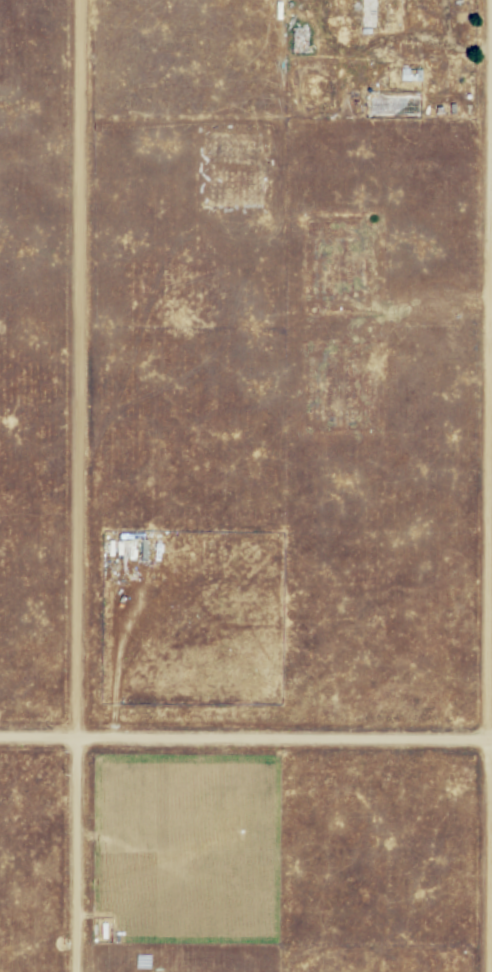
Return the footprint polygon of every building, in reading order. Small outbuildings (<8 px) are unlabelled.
[(363,30),(378,30),(380,0),(364,0),(363,30)] [(398,82),(420,82),(420,69),(398,69),(398,82)]
